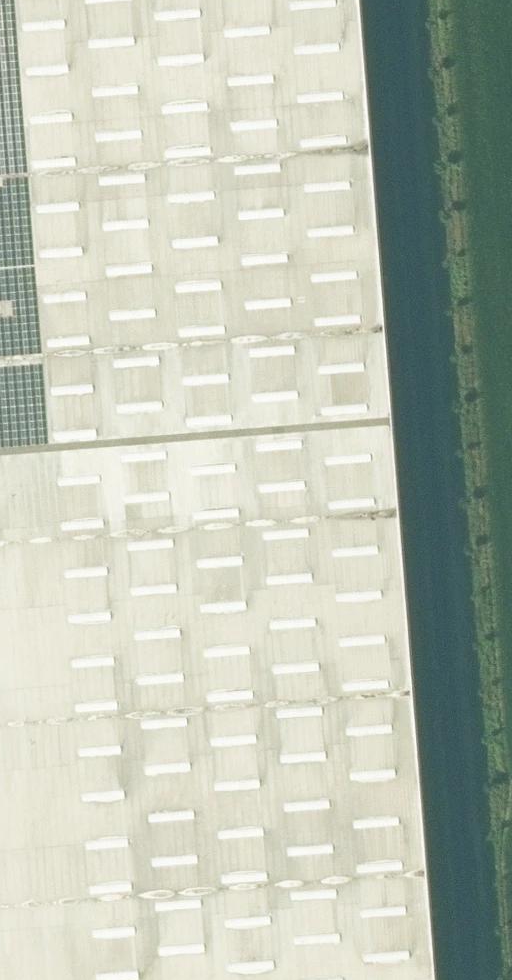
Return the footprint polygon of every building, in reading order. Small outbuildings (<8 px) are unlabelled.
[(362,0),(0,0),(0,979),(437,979),(362,0)]
